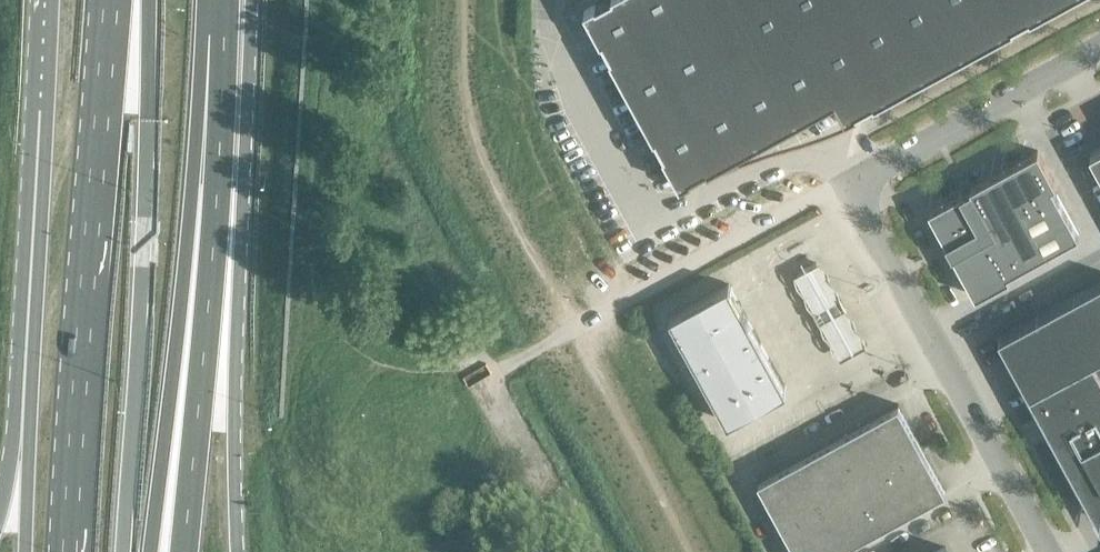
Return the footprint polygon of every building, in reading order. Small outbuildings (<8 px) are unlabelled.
[(584,9),(680,184),(835,99),(846,119),(875,103),(1063,0),(600,0),(584,9)] [(1090,154),(1099,173),(1099,149),(1090,154)] [(1056,184),(1038,150),(970,187),(971,188),(967,190),(963,192),(962,191),(929,209),(949,246),(976,295),(1009,277),(1007,273),(1015,268),(1015,269),(1079,234),(1057,193),(1056,194),(1051,186),(1056,184)] [(796,272),(805,289),(829,276),(819,259),(796,272)] [(829,277),(806,290),(815,307),(839,294),(829,277)] [(999,337),(1034,401),(1042,416),(1047,425),(1052,435),(1061,452),(1088,500),(1086,501),(1084,502),(1099,531),(1099,282),(999,337)] [(735,296),(729,284),(670,316),(677,328),(728,421),(786,389),(735,296)] [(847,309),(839,294),(815,307),(823,322),(847,309)] [(847,309),(823,322),(833,339),(856,326),(847,309)] [(856,327),(833,340),(842,357),(866,344),(856,327)] [(758,481),(797,551),(835,551),(946,491),(898,404),(758,481)]
